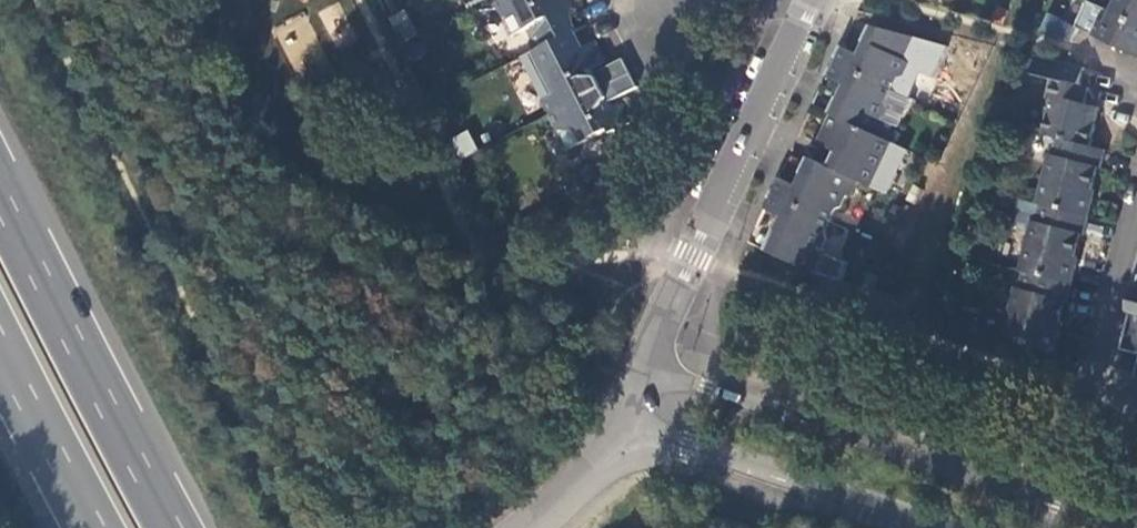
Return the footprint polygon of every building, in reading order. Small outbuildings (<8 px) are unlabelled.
[(531,25),(542,46),(573,30),(570,25),(568,12),(573,10),(569,0),(493,0),(491,1),(510,36),(531,25)] [(1114,9),(1136,19),(1136,0),(1118,0),(1114,9)] [(1091,3),(1081,25),(1096,33),(1103,18),(1108,20),(1114,9),(1097,1),(1091,3)] [(1114,9),(1108,20),(1103,18),(1096,33),(1136,52),(1136,19),(1114,9)] [(1051,11),(1042,30),(1074,39),(1081,25),(1051,11)] [(297,72),(325,56),(301,14),(273,30),(297,72)] [(876,25),(869,39),(878,44),(887,28),(876,25)] [(843,44),(834,61),(895,89),(900,76),(908,74),(912,63),(911,60),(922,38),(887,28),(878,44),(869,39),(861,54),(843,44)] [(550,114),(629,73),(622,58),(594,72),(592,68),(601,63),(591,43),(569,54),(571,58),(532,77),(550,114)] [(1085,101),(1090,84),(1089,83),(1081,81),(1084,65),(1038,54),(1033,72),(1053,77),(1048,95),(1053,97),(1045,132),(1059,135),(1091,143),(1100,105),(1085,101)] [(895,89),(834,61),(828,75),(848,85),(842,97),(851,102),(842,118),(898,144),(903,133),(893,129),(895,124),(900,126),(913,98),(895,89)] [(636,87),(629,73),(550,114),(567,148),(606,129),(608,133),(631,121),(621,100),(611,106),(609,101),(636,87)] [(842,97),(834,115),(842,118),(851,102),(842,97)] [(842,118),(834,115),(820,142),(839,151),(845,154),(838,169),(862,180),(889,193),(910,149),(898,144),(842,118)] [(466,130),(451,138),(462,158),(477,149),(466,130)] [(1044,201),(1090,213),(1095,195),(1092,195),(1098,166),(1102,166),(1107,146),(1091,143),(1059,135),(1055,153),(1050,152),(1038,200),(1044,201)] [(845,154),(839,151),(831,166),(838,169),(845,154)] [(813,157),(806,172),(815,177),(822,162),(813,157)] [(772,193),(833,221),(839,208),(844,207),(850,195),(854,196),(862,180),(838,169),(831,166),(822,162),(815,177),(806,172),(799,185),(780,176),(772,193)] [(779,254),(818,272),(828,253),(823,250),(829,240),(828,231),(833,221),(772,193),(766,207),(785,216),(776,235),(786,240),(779,254)] [(1026,268),(1074,279),(1078,263),(1075,263),(1082,232),(1085,233),(1090,213),(1044,201),(1039,220),(1034,219),(1022,267),(1026,268)] [(769,249),(779,254),(786,240),(776,235),(769,249)] [(1006,335),(1056,352),(1062,330),(1059,329),(1066,299),(1069,300),(1074,279),(1026,268),(1022,286),(1018,285),(1006,335)]
